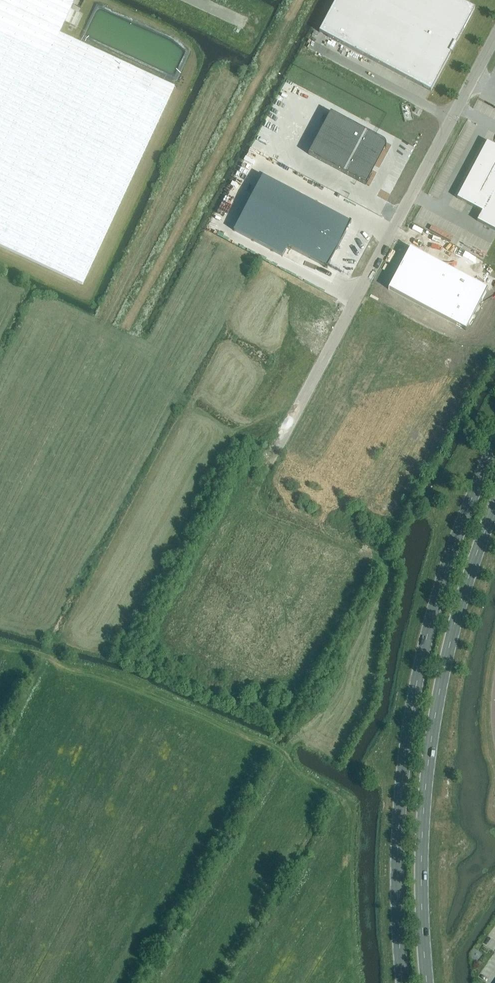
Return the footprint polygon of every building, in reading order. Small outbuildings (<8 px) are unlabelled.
[(174,86),(60,33),(65,22),(75,27),(81,14),(71,9),(74,4),(65,0),(0,0),(0,246),(82,285),(174,86)] [(475,9),(459,0),(336,0),(319,32),(431,91),(475,9)] [(331,112),(308,154),(365,185),(388,143),(331,112)] [(487,140),(457,197),(482,211),(477,220),(494,229),(494,144),(487,140)] [(263,176),(234,231),(283,256),(288,247),(327,268),(331,261),(330,260),(335,250),(337,250),(346,232),(345,231),(347,227),(347,228),(350,223),(263,176)] [(410,248),(389,289),(456,324),(466,330),(488,289),(410,248)]
